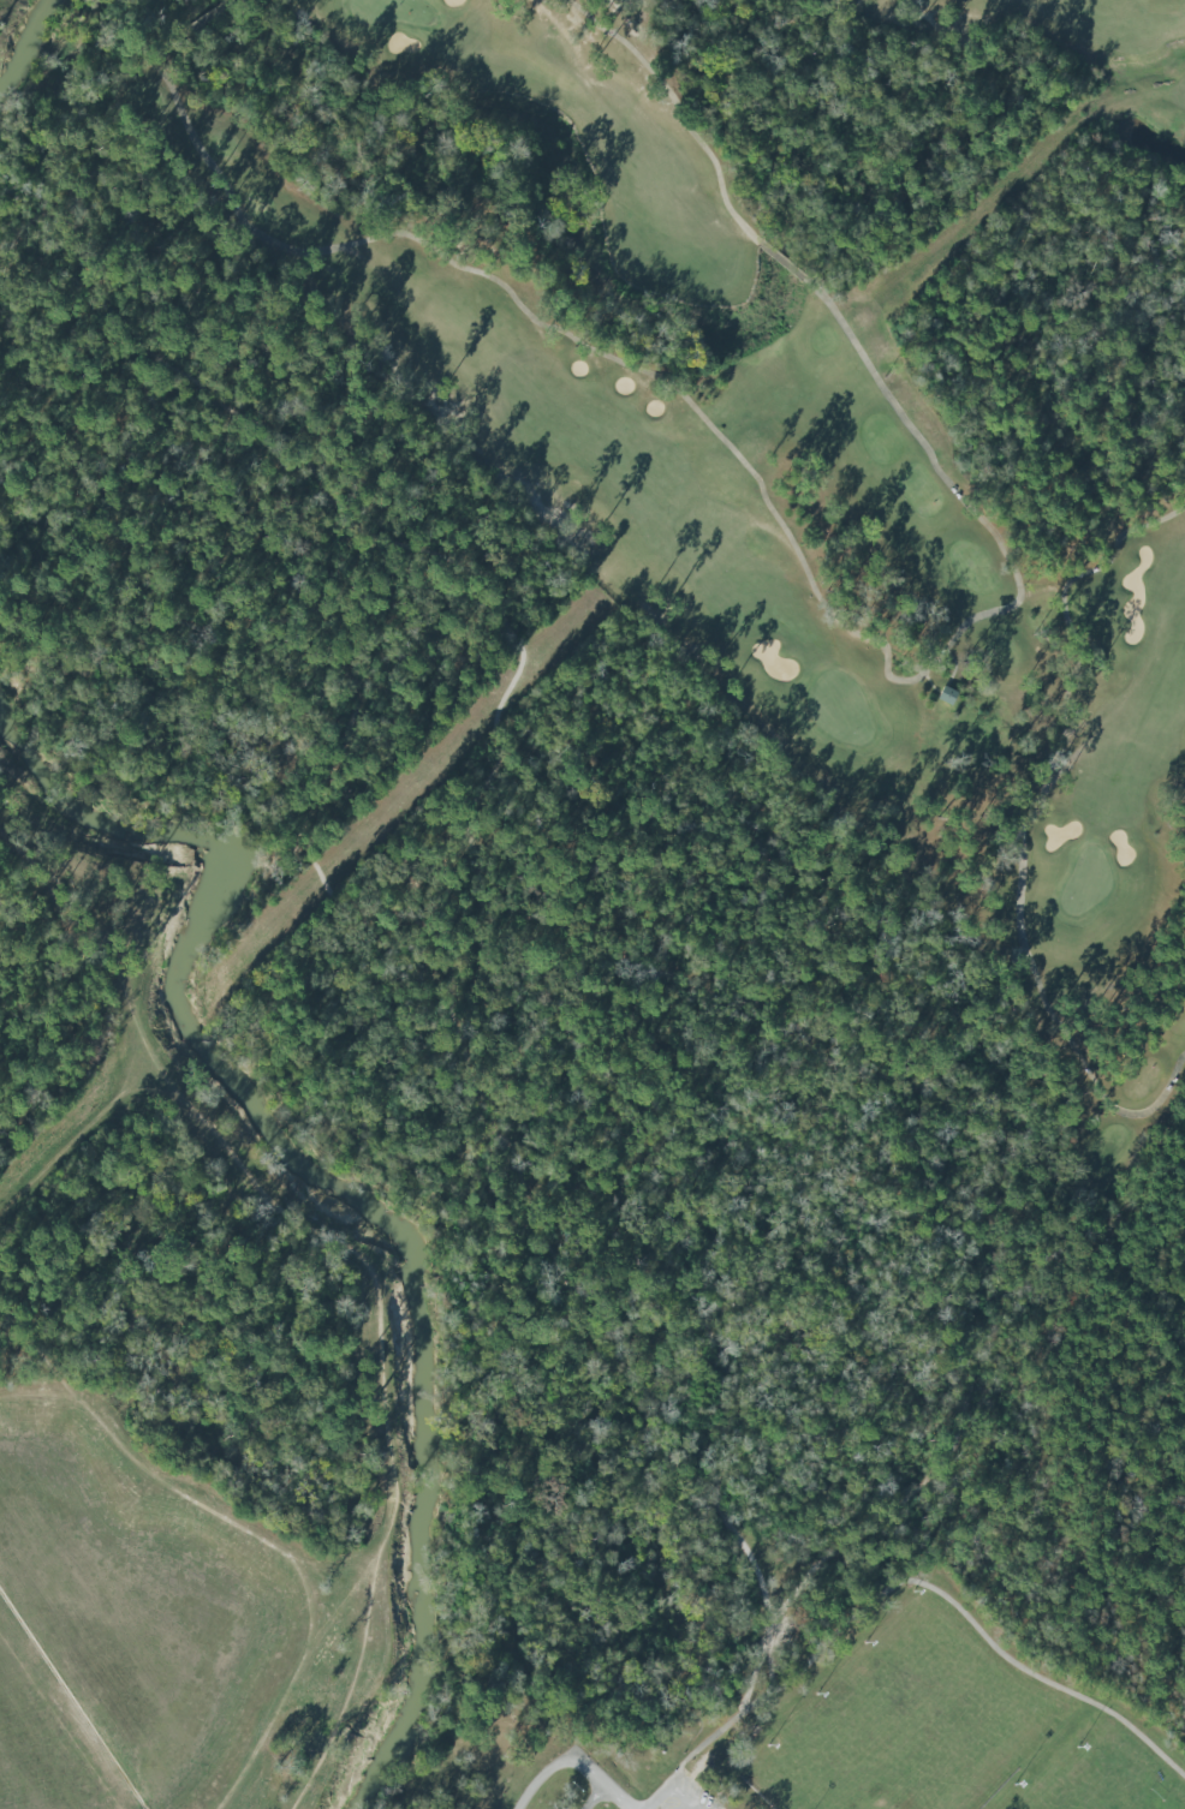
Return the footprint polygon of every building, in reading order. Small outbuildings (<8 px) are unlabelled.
[(941,685),(957,692),(951,706),(935,699),(941,685)]
